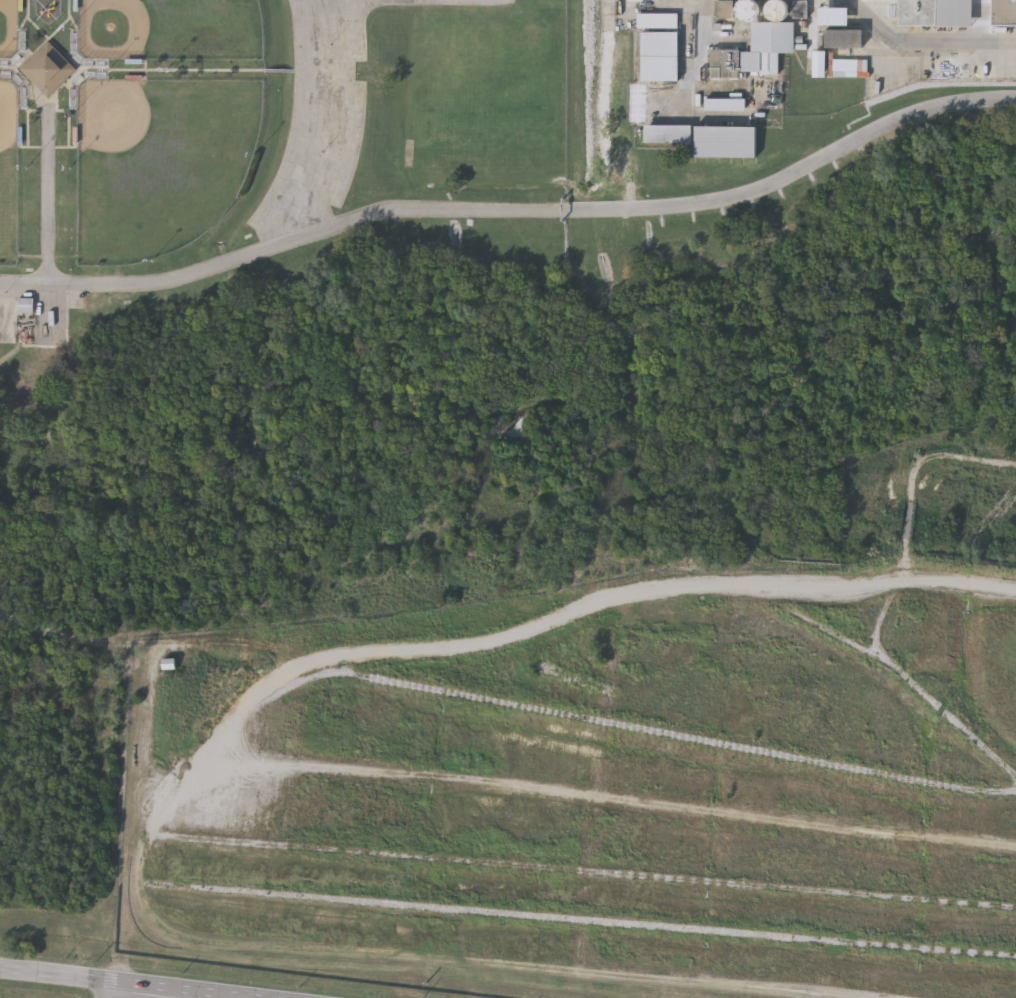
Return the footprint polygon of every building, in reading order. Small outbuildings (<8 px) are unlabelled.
[(898,24),(898,0),(972,0),(972,24),(898,24)] [(992,25),(992,0),(1015,0),(1015,25),(992,25)] [(61,2),(43,2),(43,21),(61,21),(61,2)] [(853,10),(824,10),(824,27),(853,27),(853,10)] [(641,30),(681,30),(681,15),(641,15),(641,30)] [(644,83),(682,83),(682,33),(644,33),(644,83)] [(865,33),(833,33),(833,49),(842,49),(842,44),(862,45),(862,37),(865,37),(865,33)] [(48,95),(18,67),(46,38),(76,66),(48,95)] [(715,79),(742,79),(742,51),(715,51),(715,79)] [(749,112),(749,100),(709,100),(709,112),(749,112)] [(696,126),(649,126),(649,145),(696,145),(696,126)] [(761,159),(761,128),(701,128),(701,159),(761,159)] [(37,300),(23,300),(23,315),(37,315),(37,300)]
